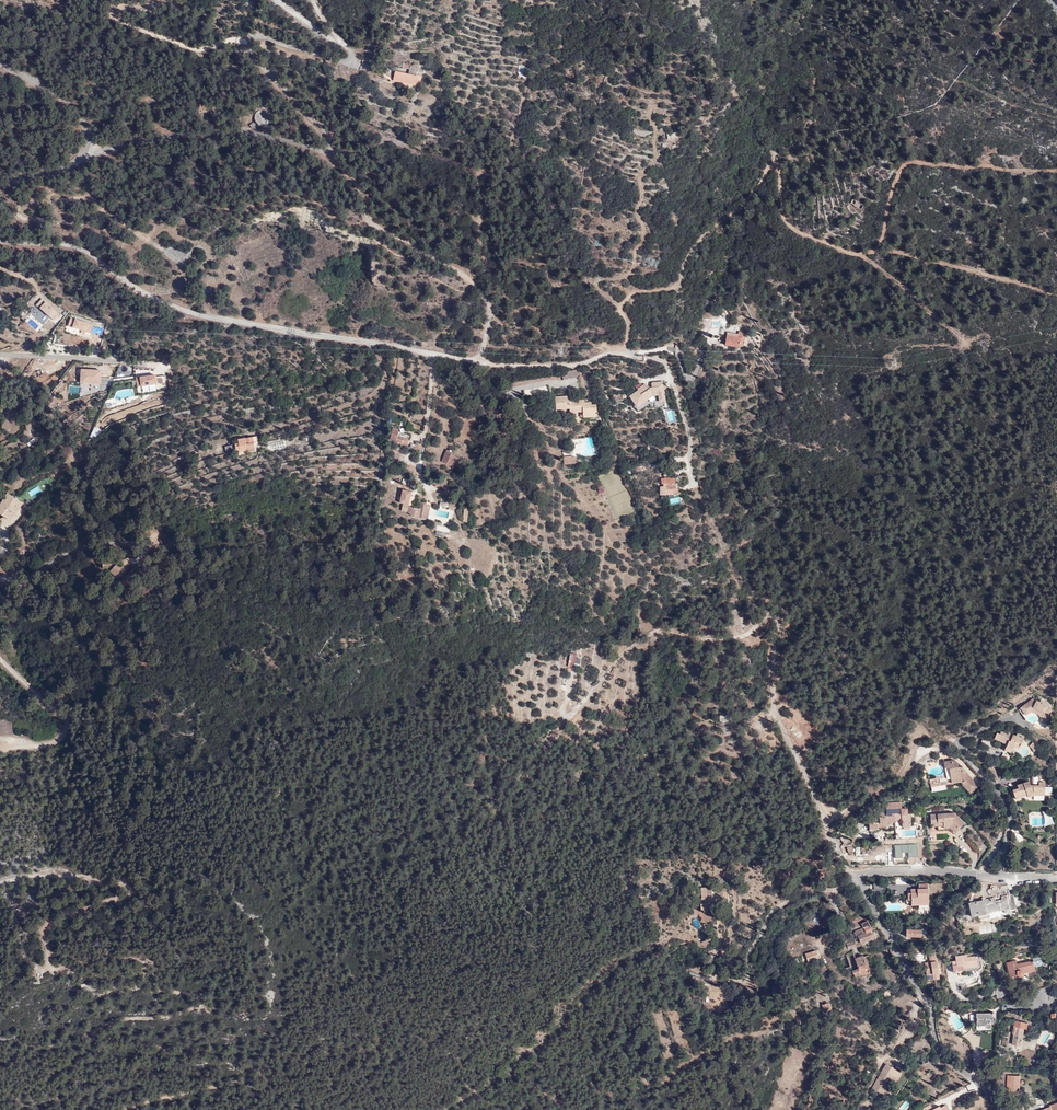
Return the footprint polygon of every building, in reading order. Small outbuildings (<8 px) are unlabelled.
[(387,78),(404,81),(406,76),(407,71),(402,70),(389,67),(387,78)] [(406,76),(404,81),(414,83),(416,71),(411,71),(407,71),(406,76)] [(256,129),(260,126),(262,126),(264,127),(267,127),(269,125),(271,124),(273,122),(274,118),(273,115),(271,112),(267,110),(263,110),(259,111),(257,114),(256,116),(256,119),(257,122),(252,125),(251,127),(253,129),(256,129)] [(42,297),(36,304),(53,321),(60,314),(42,297)] [(91,332),(94,323),(70,317),(66,331),(70,332),(72,327),(91,332)] [(46,325),(56,330),(58,326),(49,320),(46,325)] [(725,341),(738,344),(741,332),(740,329),(725,326),(724,332),(727,333),(725,341)] [(562,374),(576,371),(576,364),(561,367),(562,374)] [(100,383),(100,368),(80,368),(80,383),(100,383)] [(156,384),(155,374),(135,375),(136,385),(156,384)] [(166,375),(157,375),(157,388),(166,388),(166,375)] [(628,389),(633,399),(651,390),(656,389),(662,388),(659,377),(652,378),(652,379),(648,380),(649,383),(648,384),(645,378),(636,383),(637,384),(628,389)] [(68,382),(68,393),(80,393),(80,382),(68,382)] [(580,406),(591,405),(590,396),(585,397),(585,394),(579,395),(579,391),(574,391),(574,392),(570,392),(565,392),(565,389),(560,389),(554,389),(554,390),(549,390),(549,396),(550,398),(550,402),(555,402),(556,402),(559,402),(564,401),(564,404),(569,404),(571,404),(574,403),(579,403),(579,407),(580,407),(580,406)] [(667,422),(676,420),(674,409),(665,411),(667,422)] [(389,440),(407,445),(410,432),(392,428),(389,440)] [(248,439),(241,440),(241,443),(236,444),(236,450),(249,449),(248,444),(248,439)] [(231,453),(236,453),(236,450),(236,444),(241,443),(241,440),(232,441),(232,446),(229,447),(228,451),(231,452),(231,453)] [(382,451),(389,453),(391,447),(398,449),(396,454),(399,455),(401,445),(391,442),(391,441),(384,440),(382,451)] [(442,467),(442,466),(443,462),(436,461),(436,456),(438,456),(438,453),(432,452),(430,465),(442,467)] [(443,462),(442,466),(450,467),(451,458),(438,456),(436,456),(436,461),(443,462)] [(670,481),(673,481),(673,476),(672,476),(672,470),(661,470),(662,476),(660,476),(660,479),(656,479),(656,487),(662,487),(662,486),(670,487),(670,481)] [(397,500),(396,507),(402,508),(407,512),(413,513),(413,511),(419,511),(419,514),(422,515),(424,505),(421,504),(421,500),(415,499),(414,504),(402,502),(404,494),(405,488),(396,486),(394,499),(397,500)] [(6,511),(7,509),(11,511),(15,513),(19,507),(17,506),(20,501),(8,493),(0,505),(0,507),(6,511)] [(6,518),(11,511),(7,509),(6,511),(0,507),(0,514),(6,518)] [(101,571),(110,581),(119,572),(111,564),(108,567),(104,562),(94,562),(95,570),(101,571)] [(1047,710),(1047,707),(1045,705),(1044,702),(1042,701),(1039,702),(1033,699),(1021,708),(1023,711),(1027,708),(1029,710),(1034,707),(1043,713),(1043,718),(1050,718),(1050,711),(1049,711),(1047,710)] [(1043,713),(1034,707),(1029,710),(1027,708),(1023,711),(1026,715),(1030,712),(1035,712),(1039,715),(1042,718),(1042,723),(1050,723),(1050,718),(1043,718),(1043,713)] [(1019,743),(1022,735),(1017,733),(1016,736),(1009,733),(1008,735),(1004,733),(1003,736),(1000,734),(997,733),(994,738),(1007,744),(1005,750),(1011,753),(1014,746),(1019,749),(1021,744),(1019,743)] [(954,760),(943,762),(944,768),(948,767),(951,783),(959,782),(969,793),(977,786),(961,767),(958,768),(958,764),(954,760)] [(1001,776),(995,769),(989,773),(996,781),(1001,776)] [(1034,792),(1045,792),(1045,782),(1040,782),(1040,775),(1033,775),(1032,786),(1030,786),(1029,782),(1014,786),(1015,789),(1013,790),(1015,797),(1020,795),(1021,797),(1027,795),(1028,797),(1034,795),(1034,792)] [(888,820),(894,820),(901,820),(902,827),(911,826),(910,820),(911,820),(911,814),(907,814),(906,809),(901,809),(900,802),(885,803),(886,812),(879,813),(880,822),(875,823),(875,820),(869,820),(869,824),(868,824),(869,830),(888,829),(888,823),(888,820)] [(954,834),(955,832),(954,831),(957,827),(959,828),(963,824),(954,816),(954,813),(929,814),(930,826),(937,826),(938,830),(948,829),(954,834)] [(911,903),(918,903),(927,903),(927,884),(918,884),(918,889),(917,889),(917,893),(908,893),(908,896),(908,900),(911,900),(911,903)] [(715,896),(713,885),(699,888),(701,899),(704,898),(704,903),(700,903),(701,909),(716,906),(714,896),(715,896)] [(982,902),(982,901),(969,904),(972,915),(977,914),(978,919),(989,917),(988,911),(992,910),(992,911),(996,910),(996,909),(1000,908),(1000,910),(1004,909),(1005,913),(1009,912),(1009,909),(1014,907),(1012,894),(1006,896),(1007,896),(1002,897),(1002,901),(995,903),(994,898),(990,899),(990,900),(986,901),(986,902),(982,902)] [(918,905),(918,903),(911,903),(911,900),(908,900),(908,896),(906,896),(906,902),(906,903),(907,904),(909,905),(918,905)] [(843,904),(839,907),(843,912),(854,902),(852,899),(844,906),(843,904)] [(870,927),(869,924),(867,920),(861,924),(862,928),(855,931),(854,933),(855,935),(857,936),(860,943),(873,937),(870,931),(871,931),(870,928),(869,927),(870,927)] [(837,947),(839,948),(839,950),(840,950),(841,950),(842,949),(850,929),(845,927),(837,947)] [(922,929),(906,928),(906,936),(922,937),(922,929)] [(854,941),(845,944),(847,949),(856,946),(854,941)] [(816,951),(806,955),(809,964),(819,959),(816,951)] [(863,955),(854,959),(858,969),(852,971),(855,978),(869,972),(863,955)] [(956,961),(951,962),(953,971),(961,970),(962,972),(980,969),(981,967),(980,956),(966,958),(965,955),(955,956),(956,961)] [(1006,962),(1006,963),(1007,963),(1010,976),(1009,976),(1009,977),(1015,976),(1015,975),(1016,975),(1017,976),(1018,976),(1020,977),(1021,976),(1022,975),(1023,974),(1026,975),(1027,977),(1035,972),(1034,967),(1040,966),(1042,964),(1041,959),(1038,958),(1032,959),(1033,960),(1016,963),(1016,960),(1006,962)] [(937,961),(924,963),(926,975),(939,974),(937,961)] [(75,997),(92,993),(91,986),(74,989),(75,997)] [(901,1010),(894,1015),(896,1019),(904,1014),(901,1010)] [(991,1013),(976,1013),(976,1028),(989,1028),(989,1022),(992,1022),(991,1013)] [(1016,1027),(1014,1034),(1013,1045),(1021,1046),(1024,1028),(1027,1029),(1028,1023),(1016,1020),(1014,1027),(1016,1027)] [(970,1032),(963,1027),(958,1031),(961,1036),(970,1032)] [(989,1062),(981,1062),(982,1070),(990,1069),(989,1062)] [(885,1063),(872,1087),(882,1093),(889,1082),(892,1083),(894,1080),(897,1079),(901,1072),(885,1063)] [(1019,1075),(1007,1075),(1006,1096),(1018,1096),(1019,1075)]
